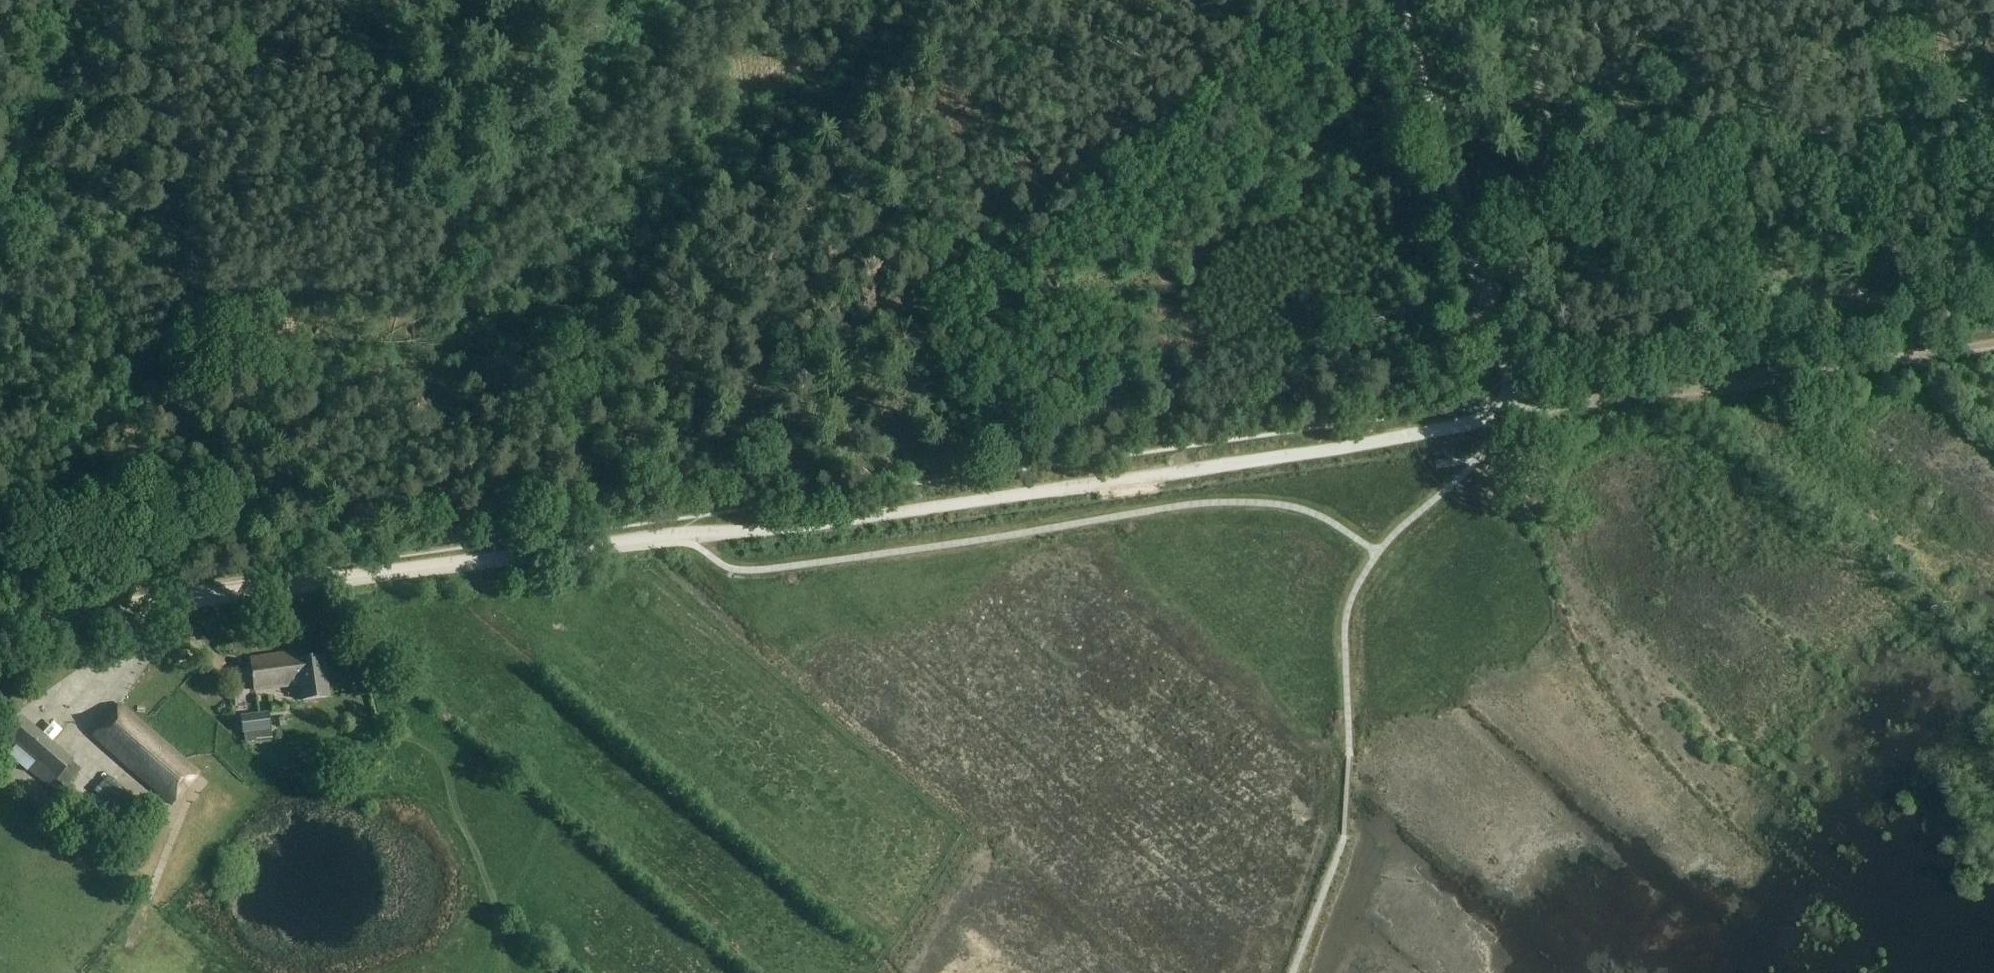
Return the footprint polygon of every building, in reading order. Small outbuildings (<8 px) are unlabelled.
[(295,655),(252,660),(256,689),(301,683),(303,700),(327,697),(322,659),(296,662),(295,655)] [(95,738),(173,805),(200,774),(143,725),(122,707),(95,738)] [(269,713),(240,716),(242,734),(243,734),(271,732),(269,713)] [(50,788),(73,761),(23,718),(0,744),(0,745),(50,788)] [(121,786),(109,797),(100,787),(84,802),(104,823),(131,797),(121,786)]
